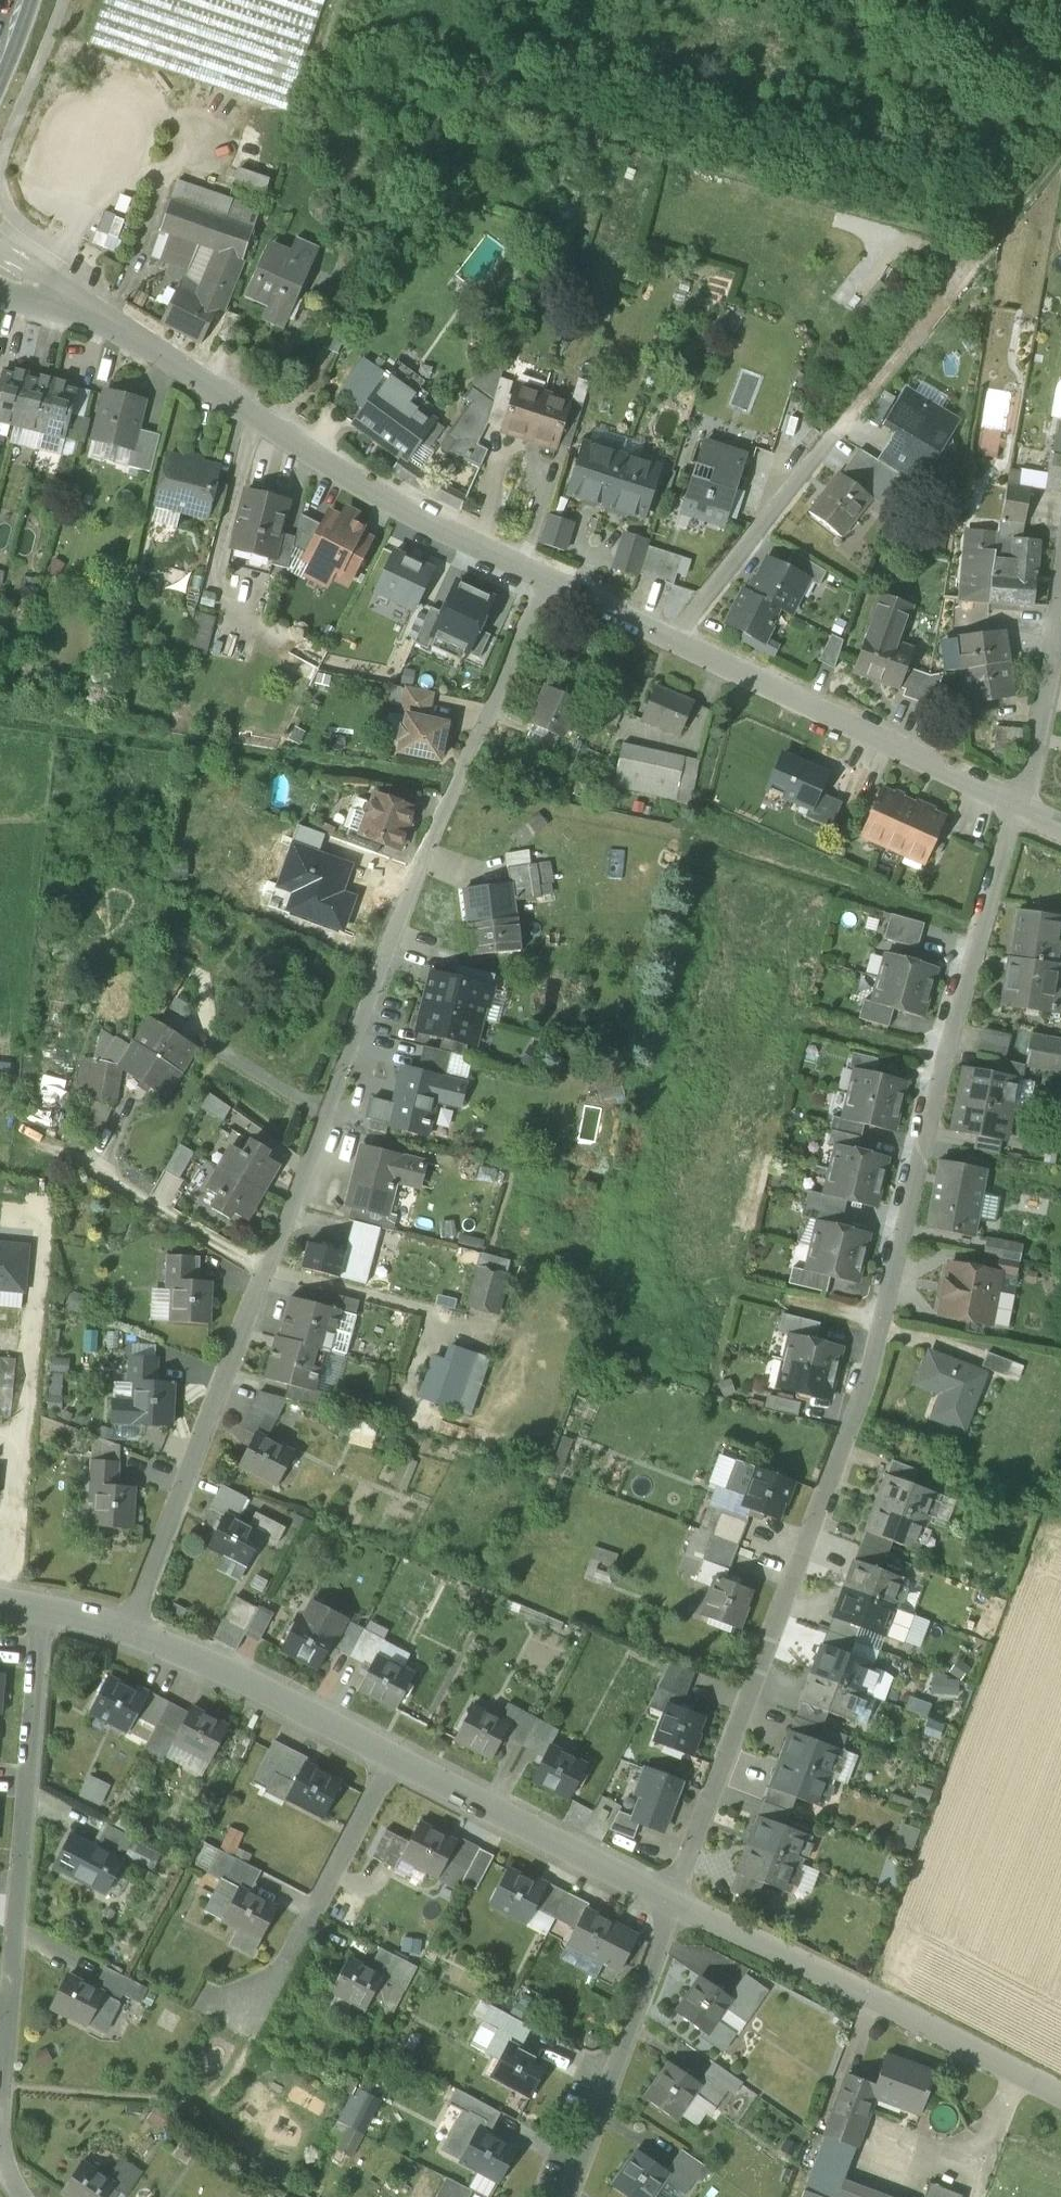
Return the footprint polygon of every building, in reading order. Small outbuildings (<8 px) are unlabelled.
[(287,112),(325,0),(104,0),(89,44),(287,112)] [(280,160),(298,166),(301,155),(284,150),(280,160)] [(270,179),(238,168),(229,197),(261,207),(270,179)] [(177,182),(171,202),(185,206),(192,187),(177,182)] [(260,210),(192,187),(185,206),(254,230),(260,210)] [(171,202),(160,232),(216,252),(243,261),(254,230),(185,206),(171,202)] [(125,221),(102,213),(92,245),(114,253),(125,221)] [(196,298),(203,282),(216,252),(160,232),(151,259),(169,266),(166,274),(182,281),(177,289),(178,290),(179,289),(196,298)] [(456,275),(475,287),(502,248),(484,235),(456,275)] [(260,320),(283,331),(319,249),(296,239),(290,252),(286,262),(264,253),(244,298),(266,307),(260,320)] [(269,243),(264,253),(286,262),(290,252),(269,243)] [(243,261),(216,252),(203,282),(220,292),(214,307),(219,309),(218,311),(224,313),(243,261)] [(893,293),(879,281),(851,315),(866,327),(893,293)] [(203,282),(196,298),(179,289),(178,290),(161,324),(201,345),(218,311),(219,309),(214,307),(220,292),(203,282)] [(218,340),(231,345),(241,318),(227,313),(218,340)] [(323,348),(338,355),(349,328),(335,322),(323,348)] [(336,398),(361,415),(374,396),(383,384),(386,380),(383,378),(385,374),(363,358),(336,398)] [(481,362),(472,386),(494,401),(500,379),(503,368),(481,362)] [(420,390),(393,370),(388,376),(385,374),(383,378),(386,380),(383,384),(395,393),(410,404),(420,390)] [(15,427),(27,379),(28,374),(15,371),(14,376),(2,373),(0,381),(0,423),(15,427)] [(11,444),(35,450),(53,380),(40,377),(38,382),(27,379),(15,427),(11,444)] [(488,424),(502,429),(513,397),(509,395),(513,383),(500,379),(494,401),(488,424)] [(578,379),(571,402),(583,406),(590,383),(578,379)] [(67,384),(53,380),(35,450),(61,457),(65,440),(72,414),(78,392),(66,389),(67,384)] [(937,414),(939,411),(948,397),(922,382),(912,398),(937,414)] [(401,459),(406,462),(420,442),(434,422),(410,404),(395,393),(383,384),(374,396),(361,415),(355,425),(401,459)] [(518,436),(529,439),(544,393),(517,384),(513,397),(502,429),(501,433),(518,438),(518,436)] [(449,455),(480,469),(488,451),(482,448),(482,449),(477,446),(488,424),(494,401),(472,386),(463,400),(469,404),(447,436),(455,441),(447,453),(449,455)] [(79,388),(78,392),(72,414),(84,418),(91,391),(79,388)] [(132,450),(133,450),(138,430),(145,402),(106,392),(101,409),(103,410),(101,420),(99,420),(93,440),(132,450)] [(571,402),(544,393),(529,439),(540,443),(539,445),(555,450),(557,446),(571,402)] [(912,463),(925,471),(932,459),(934,460),(940,449),(944,452),(954,449),(951,439),(948,437),(957,422),(939,411),(937,414),(912,398),(905,394),(896,409),(901,412),(890,430),(904,439),(899,447),(916,457),(912,463)] [(893,407),(878,398),(866,420),(881,428),(893,407)] [(557,446),(569,449),(583,406),(571,402),(557,446)] [(65,440),(78,443),(84,418),(72,414),(65,440)] [(434,422),(420,442),(406,462),(401,459),(389,474),(413,486),(422,474),(423,472),(422,471),(433,455),(433,451),(429,448),(443,429),(434,422)] [(1057,422),(1052,452),(1060,454),(1060,422),(1057,422)] [(979,425),(976,452),(996,454),(999,427),(979,425)] [(589,446),(622,456),(627,439),(594,429),(589,446)] [(127,467),(151,473),(160,436),(138,430),(133,450),(132,450),(127,467)] [(644,445),(627,439),(622,456),(638,462),(644,445)] [(74,460),(78,443),(65,440),(61,457),(74,460)] [(132,450),(93,440),(89,458),(127,467),(132,450)] [(891,442),(879,462),(912,482),(928,492),(937,479),(925,471),(912,463),(916,457),(899,447),(891,442)] [(569,494),(606,506),(622,456),(589,446),(585,444),(569,494)] [(682,511),(725,524),(727,518),(736,490),(746,458),(702,445),(696,465),(720,473),(716,485),(692,478),(682,511)] [(898,501),(912,482),(879,462),(860,451),(851,463),(872,480),(877,473),(882,477),(877,485),(891,495),(898,501)] [(1060,469),(1060,455),(1050,453),(1049,467),(1060,469)] [(1012,465),(1044,470),(1046,460),(1014,454),(1012,465)] [(160,493),(157,506),(182,512),(206,518),(215,483),(219,469),(169,456),(164,478),(158,480),(157,488),(160,493)] [(638,462),(622,456),(606,506),(643,518),(659,468),(638,462)] [(863,492),(872,480),(851,463),(842,475),(863,492)] [(1060,492),(1060,485),(1060,469),(1049,467),(1048,473),(1046,490),(1060,492)] [(1019,487),(1046,490),(1048,473),(1021,469),(1019,487)] [(809,513),(833,532),(845,515),(854,522),(872,498),(863,492),(842,475),(839,473),(809,513)] [(882,506),(891,495),(877,485),(882,477),(877,473),(872,480),(863,492),(872,498),(882,506)] [(467,497),(422,474),(413,486),(460,513),(467,497)] [(206,518),(219,522),(228,487),(215,483),(206,518)] [(999,538),(1022,539),(1031,489),(1019,487),(1008,485),(999,537),(999,538)] [(745,492),(736,490),(727,518),(736,521),(745,492)] [(272,561),(274,561),(281,534),(289,502),(247,491),(232,550),(272,561)] [(177,529),(182,512),(157,506),(153,522),(177,529)] [(539,544),(564,552),(573,523),(549,515),(539,544)] [(845,515),(833,532),(841,538),(854,522),(845,515)] [(293,550),(307,557),(323,527),(302,516),(293,550)] [(335,571),(351,579),(371,542),(359,537),(363,530),(342,519),(338,526),(327,520),(323,527),(307,557),(314,560),(310,567),(331,578),(335,571)] [(271,565),(287,570),(289,565),(295,538),(281,534),(274,561),(272,561),(271,565)] [(962,599),(990,602),(991,579),(999,538),(999,537),(968,534),(965,575),(964,575),(962,599)] [(990,602),(1033,605),(1035,576),(1038,576),(1040,541),(1025,540),(1022,539),(999,538),(991,579),(990,602)] [(682,558),(648,547),(623,540),(614,567),(639,575),(673,586),(682,558)] [(268,577),(271,565),(272,561),(232,550),(228,566),(268,577)] [(303,581),(310,567),(314,560),(307,557),(293,550),(287,572),(303,581)] [(807,580),(819,586),(826,572),(793,552),(785,568),(808,579),(807,580)] [(433,571),(393,553),(375,592),(414,610),(433,571)] [(66,565),(56,558),(46,573),(57,580),(66,565)] [(759,577),(751,594),(780,610),(789,615),(807,580),(808,579),(785,568),(768,559),(759,577)] [(754,574),(746,591),(751,594),(759,577),(754,574)] [(38,579),(23,578),(22,589),(38,590),(38,579)] [(492,599),(457,583),(443,614),(432,637),(433,638),(467,654),(478,630),(492,599)] [(766,639),(780,610),(751,594),(746,591),(744,590),(726,625),(757,640),(764,643),(766,639)] [(217,595),(204,591),(200,606),(213,609),(217,595)] [(884,599),(878,613),(898,620),(902,622),(907,607),(884,599)] [(428,650),(433,638),(432,637),(443,614),(431,608),(414,644),(428,650)] [(217,618),(196,612),(186,652),(206,657),(217,618)] [(878,613),(871,635),(890,642),(898,620),(878,613)] [(478,630),(467,654),(479,659),(490,636),(478,630)] [(963,671),(1008,663),(1003,633),(959,639),(959,640),(948,641),(950,657),(944,658),(946,672),(957,671),(963,671)] [(913,651),(890,642),(871,635),(867,634),(854,671),(871,678),(872,676),(899,686),(898,688),(899,688),(900,687),(906,669),(913,651)] [(310,679),(324,649),(292,635),(279,665),(310,679)] [(818,661),(834,669),(835,669),(843,641),(832,635),(818,661)] [(754,646),(773,656),(778,645),(766,639),(764,643),(757,640),(754,646)] [(1013,696),(1008,663),(963,671),(968,704),(1013,696)] [(911,671),(906,669),(899,688),(904,690),(911,671)] [(902,698),(930,708),(941,676),(925,676),(911,671),(904,690),(902,698)] [(389,705),(402,708),(406,688),(393,685),(389,705)] [(560,737),(561,738),(578,701),(546,687),(538,704),(542,705),(532,725),(534,726),(560,737)] [(642,720),(679,736),(694,704),(655,687),(642,720)] [(433,694),(406,688),(402,708),(400,714),(407,716),(427,720),(429,714),(433,694)] [(407,716),(400,714),(389,712),(384,736),(399,739),(402,728),(404,728),(407,716)] [(448,737),(452,719),(429,714),(427,720),(407,716),(404,728),(402,728),(399,739),(402,740),(400,752),(439,761),(444,736),(448,737)] [(528,739),(554,751),(560,737),(534,726),(528,739)] [(994,752),(1022,753),(1023,729),(996,727),(994,752)] [(622,744),(616,774),(629,777),(678,788),(684,758),(622,744)] [(810,808),(812,809),(819,793),(826,775),(782,756),(768,789),(810,808)] [(676,801),(690,804),(698,761),(684,758),(678,788),(676,801)] [(627,790),(629,777),(616,774),(614,787),(627,790)] [(627,790),(676,801),(678,788),(629,777),(627,790)] [(861,835),(926,864),(945,820),(880,791),(861,835)] [(806,817),(818,822),(829,798),(819,793),(812,809),(810,808),(806,817)] [(375,796),(372,804),(361,834),(382,842),(400,848),(414,810),(407,808),(407,807),(404,801),(398,798),(392,801),(392,802),(375,796)] [(842,803),(829,798),(818,822),(831,828),(842,803)] [(351,830),(361,834),(372,804),(359,799),(355,801),(351,811),(345,827),(351,830)] [(345,827),(351,811),(338,806),(332,823),(345,827)] [(549,825),(539,812),(526,821),(536,834),(549,825)] [(294,846),(318,855),(326,835),(298,825),(290,845),(294,846)] [(347,843),(377,854),(382,842),(361,834),(351,830),(347,843)] [(289,910),(342,930),(351,906),(335,900),(347,866),(318,855),(294,846),(281,882),(297,888),(289,910)] [(506,853),(508,869),(532,865),(530,850),(506,853)] [(551,862),(536,865),(539,886),(550,884),(554,883),(551,862)] [(511,885),(513,898),(552,893),(550,884),(539,886),(536,865),(532,865),(508,869),(510,885),(511,885)] [(463,891),(468,925),(516,918),(513,898),(511,885),(510,885),(463,891)] [(1010,958),(1057,964),(1059,953),(1060,938),(1060,916),(1018,910),(1010,958)] [(884,939),(913,948),(919,945),(925,924),(891,914),(884,939)] [(517,918),(516,918),(468,925),(467,925),(471,956),(521,951),(518,918),(517,918)] [(887,953),(880,979),(930,993),(937,968),(887,953)] [(1057,964),(1010,958),(1002,1005),(1060,1013),(1060,989),(1056,988),(1060,965),(1057,964)] [(454,980),(492,989),(495,976),(457,966),(454,980)] [(431,974),(423,1006),(482,1021),(485,1008),(487,1009),(492,989),(454,980),(431,974)] [(922,1018),(930,993),(880,979),(873,1002),(872,1004),(894,1010),(922,1018)] [(485,1008),(482,1021),(499,1025),(507,993),(492,989),(487,1009),(485,1008)] [(193,1008),(176,997),(169,1009),(186,1020),(193,1008)] [(859,1019),(888,1028),(894,1010),(872,1004),(873,1002),(864,1000),(859,1019)] [(476,1046),(482,1021),(423,1006),(417,1032),(443,1038),(469,1045),(476,1046)] [(150,1017),(134,1042),(182,1074),(199,1048),(150,1017)] [(76,1095),(90,1099),(95,1064),(120,1065),(131,1046),(116,1036),(115,1039),(101,1029),(93,1058),(84,1057),(76,1095)] [(1018,1079),(1022,1080),(1025,1066),(1005,1061),(1011,1035),(985,1029),(979,1055),(996,1059),(994,1073),(1018,1078),(1018,1079)] [(1032,1034),(1026,1066),(1060,1073),(1060,1040),(1032,1034)] [(443,1038),(440,1051),(424,1047),(418,1072),(445,1079),(452,1054),(465,1057),(469,1045),(443,1038)] [(167,1098),(182,1074),(134,1042),(131,1046),(120,1065),(118,1067),(122,1069),(167,1098)] [(855,1069),(874,1074),(878,1059),(853,1053),(849,1068),(855,1069)] [(473,1059),(465,1057),(452,1054),(445,1079),(466,1084),(473,1059)] [(90,1099),(117,1102),(122,1069),(118,1067),(120,1065),(95,1064),(90,1099)] [(1007,1109),(1012,1110),(1018,1079),(1018,1078),(994,1073),(969,1068),(963,1100),(1007,1109)] [(389,1126),(428,1135),(437,1102),(460,1108),(466,1084),(445,1079),(418,1072),(403,1069),(394,1104),(389,1126)] [(855,1069),(849,1095),(900,1107),(906,1082),(874,1074),(855,1069)] [(619,1097),(611,1077),(594,1084),(602,1103),(619,1097)] [(1022,1080),(1018,1079),(1012,1110),(1029,1113),(1036,1082),(1022,1080)] [(200,1109),(224,1122),(231,1109),(210,1093),(200,1109)] [(894,1132),(900,1107),(849,1095),(843,1119),(843,1120),(864,1125),(894,1132)] [(367,1120),(389,1126),(394,1104),(373,1099),(367,1120)] [(1001,1141),(1007,1109),(963,1100),(958,1099),(951,1131),(976,1136),(1001,1141)] [(830,1130),(861,1138),(864,1125),(843,1120),(843,1119),(833,1117),(830,1130)] [(858,1150),(861,1138),(831,1130),(828,1143),(837,1145),(858,1150)] [(974,1149),(998,1154),(1001,1141),(976,1136),(974,1149)] [(232,1147),(220,1168),(263,1193),(279,1165),(266,1157),(269,1151),(252,1141),(245,1154),(232,1147)] [(165,1171),(180,1180),(195,1154),(180,1145),(165,1171)] [(837,1145),(831,1170),(881,1183),(888,1157),(858,1150),(837,1145)] [(352,1206),(387,1215),(388,1213),(396,1181),(419,1187),(425,1164),(362,1148),(358,1165),(360,1165),(355,1183),(354,1182),(348,1205),(352,1206)] [(973,1236),(976,1222),(981,1192),(985,1169),(941,1161),(929,1228),(973,1236)] [(247,1221),(263,1193),(220,1168),(208,1190),(220,1197),(213,1210),(230,1220),(233,1213),(247,1221)] [(875,1208),(881,1183),(831,1170),(825,1195),(825,1196),(847,1201),(875,1208)] [(809,1191),(806,1205),(802,1218),(818,1221),(819,1221),(840,1226),(843,1214),(847,1201),(825,1196),(825,1195),(809,1191)] [(1000,1197),(981,1192),(976,1222),(995,1223),(1000,1197)] [(349,1221),(365,1225),(390,1231),(393,1232),(397,1216),(388,1213),(387,1215),(352,1206),(349,1221)] [(818,1221),(802,1218),(796,1242),(812,1246),(818,1221)] [(456,1237),(455,1220),(439,1222),(440,1239),(456,1237)] [(818,1221),(812,1246),(863,1259),(869,1233),(840,1226),(819,1221),(818,1221)] [(485,1241),(459,1234),(457,1244),(483,1250),(485,1241)] [(987,1239),(984,1255),(981,1270),(981,1271),(1001,1274),(1001,1275),(1015,1278),(1018,1262),(1013,1261),(1016,1245),(987,1239)] [(357,1256),(346,1253),(309,1243),(302,1269),(339,1278),(366,1285),(372,1260),(357,1256)] [(0,1245),(0,1289),(23,1291),(27,1248),(0,1245)] [(857,1284),(863,1259),(812,1246),(806,1271),(806,1272),(830,1278),(857,1284)] [(479,1267),(506,1275),(510,1261),(482,1254),(479,1267)] [(167,1282),(173,1282),(173,1281),(193,1281),(195,1257),(169,1256),(167,1282)] [(940,1315),(991,1325),(1001,1275),(1001,1274),(981,1271),(981,1270),(950,1264),(940,1315)] [(469,1305),(498,1313),(508,1275),(506,1275),(479,1267),(469,1305)] [(788,1284),(826,1293),(830,1278),(806,1272),(806,1271),(792,1268),(788,1284)] [(1017,1279),(1015,1278),(1001,1275),(991,1325),(1008,1328),(1017,1279)] [(171,1323),(209,1325),(211,1282),(193,1281),(173,1281),(173,1282),(173,1291),(171,1323)] [(0,1289),(0,1306),(22,1308),(23,1291),(0,1289)] [(150,1321),(171,1323),(173,1291),(151,1290),(150,1321)] [(356,1316),(360,1302),(318,1291),(314,1304),(341,1311),(341,1312),(356,1316)] [(90,1298),(73,1292),(66,1310),(84,1317),(90,1298)] [(318,1349),(322,1350),(324,1341),(332,1343),(341,1312),(341,1311),(314,1304),(291,1298),(280,1339),(318,1349)] [(356,1316),(341,1312),(332,1343),(324,1341),(322,1350),(338,1355),(339,1353),(346,1354),(356,1316)] [(791,1335),(816,1341),(820,1323),(782,1314),(778,1332),(791,1335)] [(791,1335),(785,1360),(835,1373),(841,1347),(816,1341),(791,1335)] [(315,1359),(318,1349),(280,1339),(276,1338),(264,1380),(288,1386),(315,1393),(315,1391),(323,1361),(315,1359)] [(132,1358),(157,1359),(156,1344),(132,1345),(132,1358)] [(421,1398),(455,1409),(473,1355),(451,1348),(447,1362),(434,1358),(421,1398)] [(322,1350),(318,1349),(315,1359),(323,1361),(315,1391),(331,1395),(335,1396),(346,1354),(339,1353),(338,1355),(322,1350)] [(938,1420),(964,1430),(986,1374),(929,1352),(917,1384),(947,1396),(938,1420)] [(982,1367),(1006,1377),(1011,1362),(987,1353),(982,1367)] [(490,1361),(473,1355),(455,1409),(472,1415),(490,1361)] [(135,1382),(155,1383),(157,1359),(132,1358),(130,1357),(129,1383),(135,1383),(135,1382)] [(11,1418),(16,1360),(0,1358),(0,1417),(11,1418)] [(70,1360),(51,1359),(48,1410),(62,1411),(63,1397),(62,1397),(63,1375),(69,1375),(70,1360)] [(829,1400),(835,1373),(785,1360),(778,1388),(829,1400)] [(1011,1362),(1006,1377),(1018,1381),(1024,1367),(1011,1362)] [(735,1393),(730,1378),(718,1383),(723,1397),(735,1393)] [(141,1425),(170,1426),(173,1384),(155,1383),(135,1382),(135,1383),(134,1402),(112,1400),(111,1423),(113,1423),(141,1425)] [(134,1402),(135,1383),(129,1383),(113,1382),(112,1400),(134,1402)] [(288,1386),(285,1399),(286,1399),(318,1408),(327,1410),(331,1395),(315,1391),(315,1393),(288,1386)] [(260,1392),(253,1405),(278,1417),(286,1399),(285,1399),(275,1396),(260,1392)] [(773,1410),(798,1416),(801,1403),(776,1397),(773,1410)] [(266,1439),(278,1417),(253,1405),(241,1429),(255,1435),(256,1434),(266,1439)] [(378,1426),(354,1420),(348,1444),(372,1450),(378,1426)] [(141,1425),(113,1423),(112,1440),(141,1442),(141,1425)] [(239,1466),(278,1486),(295,1454),(266,1439),(256,1434),(255,1435),(253,1439),(239,1466)] [(563,1436),(550,1471),(560,1475),(573,1439),(563,1436)] [(726,1490),(737,1461),(719,1454),(708,1484),(716,1487),(726,1490)] [(405,1458),(394,1487),(406,1492),(417,1463),(405,1458)] [(892,1476),(913,1484),(919,1470),(892,1460),(887,1476),(892,1477),(892,1476)] [(96,1486),(117,1487),(119,1462),(92,1461),(90,1486),(96,1486)] [(726,1490),(746,1498),(757,1468),(737,1461),(726,1490)] [(757,1468),(746,1498),(743,1507),(751,1510),(778,1520),(784,1504),(786,1505),(794,1482),(757,1468)] [(886,1497),(883,1505),(928,1522),(939,1494),(913,1484),(892,1476),(892,1477),(888,1488),(883,1486),(880,1494),(886,1497)] [(94,1527),(131,1530),(134,1488),(117,1487),(96,1486),(94,1527)] [(225,1515),(235,1521),(247,1498),(223,1486),(211,1510),(224,1517),(225,1515)] [(709,1506),(722,1511),(726,1490),(716,1487),(709,1506)] [(746,1498),(726,1490),(722,1511),(747,1520),(751,1510),(743,1507),(746,1498)] [(939,1494),(928,1522),(945,1529),(955,1500),(939,1494)] [(917,1551),(928,1522),(883,1505),(880,1514),(873,1511),(870,1520),(875,1522),(871,1532),(871,1533),(892,1541),(917,1551)] [(722,1511),(709,1506),(700,1530),(713,1535),(722,1511)] [(722,1511),(713,1535),(704,1560),(705,1561),(729,1570),(738,1545),(747,1520),(722,1511)] [(256,1513),(248,1527),(235,1521),(225,1515),(224,1517),(209,1547),(224,1555),(247,1567),(263,1537),(277,1544),(286,1528),(256,1513)] [(686,1554),(704,1560),(713,1535),(700,1530),(695,1529),(686,1554)] [(866,1530),(860,1545),(854,1561),(859,1563),(860,1562),(881,1570),(887,1555),(892,1541),(871,1533),(871,1532),(866,1530)] [(619,1555),(595,1547),(590,1561),(599,1564),(614,1569),(619,1555)] [(239,1583),(247,1567),(224,1555),(216,1571),(239,1583)] [(599,1564),(590,1561),(584,1580),(612,1589),(616,1576),(597,1570),(599,1564)] [(697,1581),(713,1587),(717,1577),(725,1580),(729,1570),(705,1561),(697,1581)] [(854,1582),(851,1591),(896,1607),(905,1583),(907,1579),(881,1570),(860,1562),(859,1563),(856,1573),(850,1571),(847,1580),(854,1582)] [(751,1590),(725,1580),(717,1577),(713,1587),(702,1616),(739,1630),(747,1607),(745,1606),(751,1590)] [(896,1607),(913,1614),(923,1590),(905,1583),(896,1607)] [(885,1636),(896,1607),(851,1591),(848,1599),(841,1597),(838,1605),(843,1607),(839,1617),(838,1619),(860,1627),(885,1636)] [(224,1620),(247,1631),(258,1608),(236,1597),(224,1620)] [(565,1621),(508,1599),(503,1610),(560,1633),(565,1621)] [(173,1603),(166,1617),(181,1624),(188,1611),(173,1603)] [(314,1604),(306,1620),(335,1635),(343,1620),(314,1604)] [(913,1614),(896,1607),(885,1636),(899,1641),(904,1639),(913,1614)] [(247,1631),(261,1639),(273,1615),(259,1608),(247,1631)] [(904,1639),(899,1641),(919,1648),(930,1620),(913,1614),(904,1639)] [(834,1615),(828,1631),(854,1641),(860,1627),(838,1619),(839,1617),(834,1615)] [(336,1636),(335,1635),(306,1620),(299,1616),(281,1649),(319,1669),(331,1646),(336,1636)] [(236,1651),(247,1631),(224,1620),(214,1639),(236,1651)] [(383,1640),(364,1630),(343,1620),(335,1635),(336,1636),(331,1646),(351,1656),(371,1666),(376,1656),(377,1657),(385,1641),(383,1640)] [(369,1621),(364,1630),(383,1640),(388,1631),(369,1621)] [(854,1641),(880,1650),(885,1636),(860,1627),(854,1641)] [(849,1655),(854,1641),(828,1631),(822,1646),(827,1648),(828,1647),(849,1655)] [(410,1654),(385,1641),(377,1657),(402,1670),(410,1654)] [(880,1650),(854,1641),(849,1655),(874,1665),(880,1650)] [(822,1667),(819,1676),(864,1693),(873,1668),(874,1665),(849,1655),(828,1647),(827,1648),(823,1659),(818,1657),(815,1665),(822,1667)] [(359,1689),(396,1709),(414,1676),(402,1670),(377,1657),(376,1656),(371,1666),(359,1689)] [(970,1667),(958,1660),(950,1673),(961,1680),(970,1667)] [(658,1687),(685,1697),(694,1672),(670,1663),(657,1687),(658,1687)] [(883,1671),(873,1668),(864,1693),(876,1698),(884,1701),(893,1677),(883,1671)] [(853,1721),(854,1719),(864,1693),(819,1676),(815,1684),(809,1682),(806,1690),(811,1692),(807,1703),(806,1704),(828,1712),(853,1721)] [(91,1712),(128,1732),(137,1716),(146,1698),(145,1697),(109,1678),(91,1712)] [(960,1681),(932,1678),(931,1693),(958,1696),(960,1681)] [(654,1743),(691,1756),(700,1733),(698,1732),(704,1716),(681,1708),(685,1697),(658,1687),(648,1707),(665,1714),(654,1743)] [(189,1713),(169,1703),(148,1691),(145,1697),(146,1698),(137,1716),(157,1726),(177,1737),(189,1713)] [(876,1698),(864,1693),(854,1719),(867,1724),(876,1698)] [(932,1705),(910,1697),(906,1709),(927,1717),(932,1705)] [(802,1701),(796,1716),(790,1731),(795,1733),(796,1732),(817,1740),(822,1726),(828,1712),(806,1704),(807,1703),(802,1701)] [(507,1705),(499,1720),(472,1706),(455,1739),(492,1759),(504,1736),(509,1726),(508,1725),(516,1710),(507,1705)] [(174,1742),(211,1762),(229,1728),(192,1708),(189,1713),(177,1737),(174,1742)] [(504,1736),(524,1746),(537,1721),(516,1710),(508,1725),(509,1726),(504,1736)] [(137,1716),(128,1732),(148,1742),(157,1726),(137,1716)] [(946,1724),(929,1718),(923,1734),(939,1740),(946,1724)] [(558,1731),(537,1721),(524,1746),(543,1757),(549,1746),(550,1747),(558,1731)] [(164,1761),(165,1758),(174,1742),(177,1737),(157,1726),(148,1742),(144,1750),(164,1761)] [(817,1740),(842,1750),(847,1736),(822,1726),(817,1740)] [(786,1761),(832,1778),(842,1750),(817,1740),(796,1732),(795,1733),(791,1744),(786,1742),(783,1750),(790,1753),(786,1761)] [(203,1778),(211,1762),(174,1742),(165,1758),(203,1778)] [(309,1760),(287,1748),(274,1742),(253,1782),(267,1789),(276,1773),(295,1783),(305,1764),(306,1765),(309,1760)] [(532,1780),(569,1799),(586,1766),(550,1747),(549,1746),(543,1757),(532,1780)] [(855,1755),(842,1750),(832,1778),(844,1783),(855,1755)] [(821,1807),(832,1778),(786,1761),(783,1770),(777,1767),(773,1776),(779,1777),(775,1788),(774,1789),(796,1797),(821,1807)] [(287,1798),(325,1817),(342,1784),(306,1765),(305,1764),(295,1783),(287,1798)] [(640,1822),(663,1831),(681,1782),(645,1769),(635,1794),(641,1796),(634,1817),(632,1820),(640,1822)] [(276,1773),(267,1789),(266,1792),(285,1802),(287,1798),(295,1783),(276,1773)] [(110,1785),(88,1775),(78,1796),(100,1807),(110,1785)] [(933,1790),(918,1785),(913,1799),(928,1804),(933,1790)] [(770,1786),(764,1801),(758,1817),(763,1819),(764,1817),(785,1825),(790,1811),(796,1797),(774,1789),(775,1788),(770,1786)] [(635,1794),(627,1814),(634,1817),(641,1796),(635,1794)] [(609,1830),(633,1839),(640,1822),(632,1820),(634,1817),(627,1814),(619,1811),(609,1830)] [(758,1838),(754,1847),(799,1864),(810,1835),(785,1825),(764,1817),(763,1819),(759,1829),(754,1827),(751,1836),(758,1838)] [(920,1830),(900,1823),(892,1844),(912,1852),(920,1830)] [(427,1871),(439,1877),(447,1862),(457,1843),(456,1843),(419,1824),(410,1842),(402,1857),(402,1858),(427,1871)] [(102,1835),(129,1849),(133,1842),(135,1839),(108,1825),(102,1835)] [(218,1849),(220,1850),(233,1857),(245,1834),(231,1826),(218,1849)] [(410,1842),(398,1836),(386,1830),(372,1857),(384,1864),(396,1870),(402,1858),(402,1857),(410,1842)] [(102,1835),(96,1847),(71,1835),(55,1866),(106,1893),(123,1862),(125,1857),(129,1849),(102,1835)] [(495,1857),(479,1848),(458,1837),(456,1843),(457,1843),(447,1862),(467,1872),(462,1882),(478,1890),(495,1857)] [(158,1855),(133,1842),(129,1849),(125,1857),(150,1870),(158,1855)] [(220,1850),(218,1849),(206,1843),(194,1865),(208,1872),(220,1850)] [(791,1886),(799,1864),(754,1847),(751,1855),(745,1853),(741,1861),(747,1863),(743,1873),(742,1874),(764,1883),(789,1892),(791,1886)] [(239,1888),(249,1894),(261,1871),(251,1866),(237,1859),(233,1857),(220,1850),(208,1872),(207,1873),(223,1881),(224,1880),(226,1881),(225,1882),(239,1889),(239,1888)] [(402,1858),(396,1870),(421,1883),(427,1871),(402,1858)] [(819,1871),(799,1864),(791,1886),(811,1893),(819,1871)] [(490,1904),(527,1923),(535,1908),(544,1889),(543,1889),(507,1870),(490,1904)] [(730,1891),(757,1901),(764,1883),(742,1874),(743,1873),(738,1871),(730,1891)] [(222,1920),(239,1929),(232,1943),(253,1954),(260,1940),(261,1940),(278,1908),(249,1894),(239,1888),(239,1889),(225,1882),(226,1881),(224,1880),(223,1881),(207,1912),(222,1920)] [(589,1905),(567,1894),(546,1883),(543,1889),(544,1889),(535,1908),(555,1918),(575,1928),(585,1910),(586,1911),(589,1905)] [(535,1908),(527,1923),(547,1933),(555,1918),(535,1908)] [(568,1944),(581,1951),(573,1967),(597,1979),(605,1963),(620,1971),(638,1937),(622,1929),(586,1911),(585,1910),(575,1928),(567,1944),(568,1944)] [(403,1937),(401,1952),(420,1954),(422,1940),(403,1937)] [(560,1960),(573,1967),(581,1951),(568,1944),(560,1960)] [(380,1948),(368,1969),(383,1977),(394,1955),(380,1948)] [(395,1985),(405,1991),(418,1968),(394,1955),(383,1977),(382,1979),(395,1985)] [(353,2002),(366,2009),(372,1997),(382,1979),(383,1977),(368,1969),(348,1959),(332,1991),(353,2002)] [(123,1995),(140,2003),(147,1988),(131,1980),(107,1967),(95,1989),(104,1993),(120,2002),(123,1995)] [(746,1974),(738,1986),(760,2001),(768,1990),(746,1974)] [(87,2025),(104,2034),(120,2002),(104,1993),(95,1989),(69,1976),(52,2008),(87,2025)] [(676,2012),(705,2032),(707,2034),(716,2020),(725,2007),(732,1998),(730,1997),(701,1977),(676,2012)] [(385,2004),(395,1985),(382,1979),(372,1997),(385,2004)] [(395,1985),(385,2004),(379,2014),(390,2020),(405,1991),(395,1985)] [(745,2022),(760,2001),(738,1986),(730,1997),(732,1998),(725,2007),(745,2022)] [(353,2002),(332,1991),(326,2002),(347,2013),(353,2002)] [(472,2014),(484,2020),(491,2006),(480,2000),(472,2014)] [(501,2026),(525,2038),(531,2027),(507,2014),(491,2006),(484,2020),(483,2022),(498,2030),(499,2030),(501,2026)] [(737,2034),(745,2022),(725,2007),(716,2020),(736,2033),(737,2034)] [(736,2033),(716,2020),(707,2034),(705,2032),(701,2037),(722,2052),(736,2033)] [(468,2044),(485,2053),(498,2030),(483,2022),(481,2021),(468,2044)] [(485,2053),(500,2061),(508,2045),(519,2050),(525,2038),(501,2026),(499,2030),(498,2030),(485,2053)] [(547,2065),(519,2050),(508,2045),(500,2061),(492,2076),(530,2096),(547,2065)] [(46,2047),(34,2054),(41,2067),(53,2061),(46,2047)] [(887,2053),(876,2084),(870,2097),(872,2098),(875,2089),(905,2101),(902,2107),(919,2113),(918,2115),(920,2115),(936,2071),(935,2070),(934,2072),(888,2055),(889,2053),(887,2053)] [(713,2062),(706,2072),(729,2087),(736,2077),(713,2062)] [(645,2098),(675,2120),(679,2114),(694,2093),(700,2084),(699,2083),(670,2063),(645,2098)] [(714,2108),(729,2087),(706,2072),(699,2083),(700,2084),(694,2093),(714,2108)] [(863,2122),(872,2098),(870,2097),(876,2084),(848,2074),(834,2111),(863,2122)] [(338,2122),(349,2128),(367,2093),(356,2087),(352,2094),(338,2122)] [(462,2111),(492,2127),(500,2113),(458,2090),(450,2105),(462,2111)] [(381,2100),(367,2093),(349,2128),(363,2135),(381,2100)] [(694,2093),(679,2114),(697,2126),(706,2114),(708,2116),(714,2108),(694,2093)] [(172,2119),(154,2107),(146,2119),(163,2131),(172,2119)] [(477,2169),(499,2181),(516,2150),(488,2135),(492,2127),(462,2111),(441,2150),(461,2161),(477,2169)] [(827,2127),(859,2139),(865,2123),(863,2122),(834,2111),(827,2127)] [(804,2190),(822,2196),(837,2196),(843,2180),(859,2139),(827,2127),(804,2190)] [(351,2158),(363,2135),(349,2128),(337,2151),(351,2158)] [(799,2144),(787,2138),(780,2150),(791,2157),(799,2144)] [(194,2153),(180,2143),(173,2154),(187,2163),(194,2153)] [(652,2195),(661,2181),(668,2172),(667,2171),(638,2150),(612,2186),(628,2196),(650,2196),(652,2195)] [(682,2150),(675,2160),(697,2175),(696,2176),(702,2181),(710,2170),(682,2150)] [(113,2185),(128,2195),(143,2173),(121,2158),(107,2179),(114,2184),(113,2185)] [(682,2195),(696,2176),(697,2175),(675,2160),(667,2171),(668,2172),(661,2181),(682,2195)] [(69,2196),(105,2196),(113,2185),(114,2184),(107,2179),(82,2162),(62,2192),(69,2196)] [(472,2191),(484,2196),(491,2196),(499,2181),(477,2169),(467,2188),(472,2191)] [(472,2191),(467,2188),(448,2178),(438,2196),(469,2196),(472,2191)] [(843,2180),(837,2196),(889,2196),(843,2180)] [(682,2195),(661,2181),(652,2195),(655,2196),(681,2196),(682,2195)] [(924,2196),(962,2196),(963,2196),(929,2183),(924,2196)]
